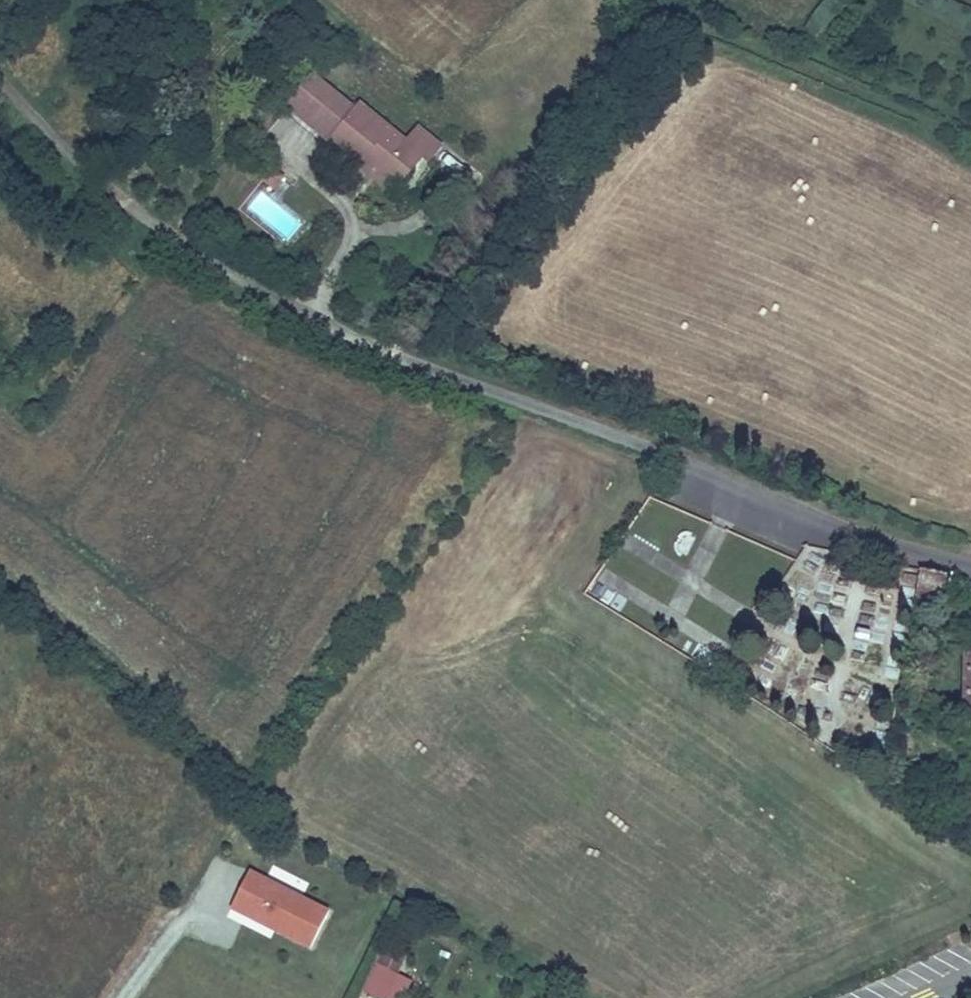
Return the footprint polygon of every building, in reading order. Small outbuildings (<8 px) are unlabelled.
[(353,108),(310,74),(281,108),(325,144),(353,108)] [(359,102),(353,108),(329,140),(360,163),(354,168),(393,198),(424,159),(430,164),(444,146),(418,125),(406,139),(359,102)] [(953,577),(926,570),(918,603),(943,609),(953,577)] [(871,625),(871,604),(856,604),(856,625),(871,625)] [(311,948),(328,913),(250,875),(233,909),(311,948)] [(414,985),(378,967),(364,996),(368,997),(408,997),(414,985)]
